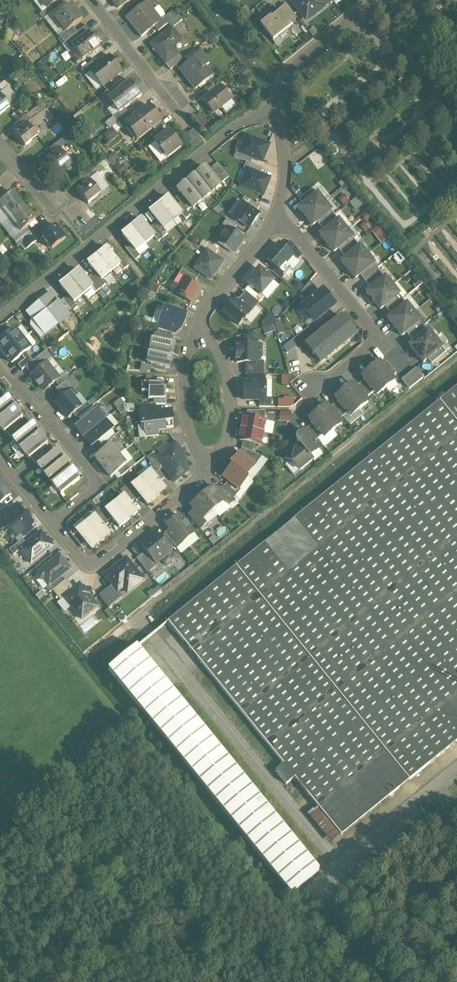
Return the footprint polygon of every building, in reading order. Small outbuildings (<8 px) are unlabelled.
[(48,9),(49,10),(54,5),(61,0),(41,0),(48,9)] [(119,8),(129,0),(113,0),(119,8)] [(324,8),(318,0),(290,0),(306,22),(324,8)] [(324,8),(333,2),(331,0),(318,0),(324,8)] [(148,1),(126,18),(141,38),(155,27),(161,23),(160,22),(162,20),(148,1)] [(54,5),(49,10),(48,9),(40,15),(45,20),(58,10),(54,5)] [(286,5),(280,10),(290,24),(297,20),(286,5)] [(72,6),(56,18),(67,32),(73,27),(83,20),(72,6)] [(280,10),(259,25),(273,43),(279,38),(281,40),(289,34),(287,31),(293,27),(290,24),(280,10)] [(170,23),(168,25),(171,29),(172,29),(182,21),(178,16),(170,23)] [(161,23),(155,27),(158,32),(168,25),(170,23),(165,18),(162,20),(160,22),(161,23)] [(87,26),(78,33),(82,39),(89,33),(90,34),(92,32),(87,26)] [(73,27),(67,32),(60,37),(65,43),(78,33),(73,27)] [(172,29),(171,29),(151,45),(166,65),(166,64),(179,55),(173,48),(182,41),(181,39),(172,29)] [(78,33),(65,43),(70,49),(73,47),(72,46),(82,39),(78,33)] [(90,34),(89,33),(82,39),(72,46),(73,47),(78,53),(83,60),(92,52),(93,54),(101,48),(90,34)] [(78,53),(73,57),(78,64),(83,60),(78,53)] [(189,63),(181,69),(181,70),(180,71),(195,90),(210,78),(203,70),(209,64),(201,53),(189,63)] [(179,55),(166,64),(171,70),(175,66),(183,60),(179,55)] [(22,69),(28,64),(22,56),(16,61),(22,69)] [(96,67),(91,71),(91,72),(103,87),(123,71),(111,56),(96,67)] [(183,60),(175,66),(179,71),(180,71),(181,70),(181,69),(189,63),(185,58),(183,60)] [(92,62),(82,70),(87,75),(91,72),(91,71),(96,67),(92,62)] [(246,67),(239,72),(243,78),(250,74),(246,67)] [(142,96),(131,81),(111,96),(117,104),(123,111),(126,109),(142,96)] [(221,86),(203,100),(214,114),(232,100),(221,86)] [(10,108),(0,95),(0,116),(10,108)] [(123,111),(117,104),(114,106),(120,113),(123,111)] [(133,119),(128,123),(128,124),(126,126),(138,141),(153,129),(162,122),(149,106),(133,119)] [(123,111),(120,113),(115,117),(119,123),(130,114),(126,109),(123,111)] [(52,118),(45,110),(40,114),(47,123),(52,118)] [(130,114),(119,123),(123,128),(126,126),(128,124),(128,123),(133,119),(130,114)] [(30,122),(26,116),(17,124),(21,129),(27,124),(27,125),(30,122)] [(162,122),(153,129),(157,134),(166,127),(162,122)] [(21,129),(14,134),(25,148),(37,138),(27,125),(27,124),(21,129)] [(103,137),(108,144),(118,136),(113,130),(103,137)] [(193,130),(184,138),(193,148),(202,141),(193,130)] [(169,131),(155,143),(161,152),(163,150),(168,158),(182,147),(169,131)] [(269,145),(246,136),(240,153),(239,154),(253,159),(261,163),(265,153),(266,153),(269,145)] [(298,136),(292,141),(295,145),(301,140),(298,136)] [(60,142),(51,150),(55,155),(61,150),(61,151),(65,148),(60,142)] [(321,149),(310,155),(318,169),(328,163),(321,149)] [(55,155),(48,160),(59,173),(71,163),(61,151),(61,150),(55,155)] [(251,165),(253,159),(239,154),(240,153),(236,152),(234,158),(246,163),(251,165)] [(115,154),(108,162),(120,173),(127,166),(115,154)] [(89,174),(94,179),(110,165),(106,160),(89,174)] [(251,165),(246,163),(244,169),(247,170),(261,175),(263,169),(251,165)] [(224,173),(217,164),(212,168),(220,177),(224,173)] [(208,171),(205,168),(201,172),(197,176),(196,175),(195,175),(196,176),(211,195),(212,195),(211,193),(215,190),(216,190),(220,187),(219,185),(215,180),(208,171)] [(220,177),(212,168),(208,171),(215,180),(220,177)] [(261,175),(247,170),(240,187),(263,196),(266,188),(265,188),(269,178),(261,175)] [(228,178),(224,173),(220,177),(224,182),(228,178)] [(89,174),(80,181),(84,186),(91,181),(94,179),(89,174)] [(211,195),(196,176),(192,179),(192,180),(188,183),(187,182),(186,183),(187,183),(202,202),(202,203),(203,202),(202,201),(206,197),(207,198),(211,195)] [(224,182),(220,177),(215,180),(219,185),(224,182)] [(84,186),(78,191),(89,205),(102,194),(91,181),(84,186)] [(202,202),(187,183),(183,187),(179,191),(178,189),(177,190),(180,194),(187,203),(191,208),(193,210),(194,210),(193,208),(197,205),(198,205),(202,202)] [(323,188),(319,192),(326,200),(330,197),(323,188)] [(313,190),(299,201),(303,206),(317,194),(313,190)] [(13,193),(1,203),(0,204),(0,205),(4,210),(6,208),(13,216),(24,207),(13,193)] [(187,203),(180,194),(175,198),(180,204),(183,207),(187,203)] [(303,206),(298,210),(305,218),(324,203),(317,194),(303,206)] [(176,207),(168,198),(159,206),(172,222),(182,215),(176,207)] [(243,204),(256,213),(259,208),(245,198),(242,203),(243,204)] [(187,203),(183,207),(187,211),(191,208),(187,203)] [(324,203),(305,218),(312,227),(317,223),(331,212),(324,203)] [(183,207),(180,204),(176,207),(182,215),(186,220),(190,216),(187,211),(183,207)] [(256,213),(243,204),(233,218),(250,229),(259,215),(256,213)] [(172,222),(159,206),(150,213),(157,222),(163,230),(172,222)] [(36,221),(24,207),(13,216),(19,225),(17,226),(22,232),(26,229),(36,221)] [(331,212),(317,223),(321,227),(335,216),(331,212)] [(338,221),(335,216),(321,227),(324,232),(338,221)] [(148,230),(140,221),(131,228),(145,245),(154,237),(148,230)] [(324,232),(320,236),(327,245),(345,229),(338,221),(324,232)] [(163,230),(157,222),(153,226),(163,239),(167,235),(163,230)] [(223,227),(228,230),(233,233),(236,228),(227,222),(223,227)] [(56,226),(42,237),(53,249),(66,238),(56,226)] [(153,226),(148,230),(154,237),(158,242),(163,239),(153,226)] [(145,245),(131,228),(122,235),(130,245),(136,252),(145,245)] [(26,229),(22,232),(17,236),(23,244),(33,236),(26,229)] [(345,229),(327,245),(333,253),(338,249),(352,238),(345,229)] [(228,230),(219,244),(235,255),(244,242),(233,233),(228,230)] [(33,236),(23,244),(27,249),(37,242),(33,236)] [(356,243),(352,238),(338,249),(342,254),(356,243)] [(218,251),(203,241),(200,246),(206,251),(214,256),(218,251)] [(284,250),(293,257),(298,261),(301,257),(291,243),(284,250)] [(356,243),(342,254),(346,259),(360,247),(356,243)] [(130,245),(125,248),(135,261),(140,257),(136,252),(130,245)] [(284,250),(279,245),(266,260),(276,268),(283,274),(289,267),(286,265),(293,257),(284,250)] [(346,259),(341,262),(348,271),(367,256),(360,247),(346,259)] [(106,249),(97,256),(110,273),(120,266),(114,258),(106,249)] [(206,251),(194,269),(211,280),(223,262),(214,256),(206,251)] [(128,267),(118,255),(114,258),(120,266),(124,271),(128,267)] [(110,273),(97,256),(88,264),(95,273),(101,280),(110,273)] [(367,256),(348,271),(355,279),(360,276),(373,264),(367,256)] [(373,264),(360,276),(363,280),(377,269),(373,264)] [(283,274),(276,268),(272,273),(281,281),(285,276),(283,274)] [(377,269),(363,280),(367,285),(381,274),(377,269)] [(197,279),(182,270),(178,275),(185,279),(185,278),(194,284),(197,279)] [(273,282),(259,270),(247,284),(249,286),(261,296),(273,282)] [(86,281),(78,271),(69,279),(83,295),(92,288),(86,281)] [(101,280),(95,273),(91,277),(101,289),(105,286),(101,280)] [(385,278),(381,274),(367,285),(371,290),(385,278)] [(101,289),(91,277),(86,281),(92,288),(96,293),(101,289)] [(185,279),(176,294),(191,303),(200,288),(194,284),(185,278),(185,279)] [(371,290),(366,294),(373,302),(392,287),(385,278),(371,290)] [(83,295),(69,279),(60,286),(68,296),(74,303),(83,295)] [(300,294),(308,304),(319,295),(310,282),(300,294)] [(298,283),(293,288),(299,294),(304,289),(298,283)] [(264,298),(261,296),(249,286),(244,292),(245,293),(259,304),(264,298)] [(392,287),(373,302),(380,311),(385,307),(399,296),(392,287)] [(335,306),(323,291),(319,295),(308,304),(301,309),(308,318),(311,315),(316,321),(335,306)] [(51,293),(39,303),(57,325),(69,315),(59,303),(51,293)] [(259,304),(245,293),(237,302),(242,307),(243,306),(251,313),(259,304)] [(74,303),(68,296),(63,299),(73,312),(78,308),(74,303)] [(399,296),(385,307),(388,312),(402,300),(399,296)] [(59,303),(69,315),(73,312),(63,299),(59,303)] [(234,300),(229,307),(228,306),(222,312),(238,326),(243,321),(244,321),(251,313),(243,306),(242,307),(237,302),(234,300)] [(402,300),(388,312),(392,316),(406,305),(402,300)] [(57,325),(39,303),(27,313),(35,323),(45,335),(57,325)] [(392,316),(388,320),(394,328),(413,313),(406,305),(392,316)] [(186,314),(164,307),(162,313),(159,323),(176,329),(180,330),(182,322),(183,323),(186,314)] [(156,311),(151,324),(158,326),(159,323),(162,313),(156,311)] [(413,313),(394,328),(401,337),(406,333),(420,322),(413,313)] [(356,334),(343,317),(307,346),(320,362),(356,334)] [(420,322),(406,333),(410,338),(424,327),(420,322)] [(45,335),(35,323),(30,327),(40,339),(45,335)] [(176,329),(159,323),(158,326),(157,329),(173,334),(174,335),(176,329)] [(428,331),(424,327),(410,338),(414,343),(428,331)] [(0,343),(0,350),(4,355),(23,340),(21,338),(15,331),(10,334),(6,337),(0,343)] [(173,334),(157,331),(156,337),(171,340),(173,334)] [(414,343),(409,346),(416,355),(434,340),(428,331),(414,343)] [(156,337),(155,337),(154,343),(152,342),(150,350),(152,351),(168,354),(172,355),(174,347),(170,346),(171,340),(156,337)] [(23,340),(4,355),(11,364),(21,356),(25,353),(30,349),(23,340)] [(434,340),(416,355),(423,364),(427,360),(441,348),(434,340)] [(247,346),(236,346),(236,364),(245,364),(257,364),(257,363),(257,357),(261,357),(261,352),(261,351),(261,346),(257,346),(247,346)] [(441,348),(427,360),(431,364),(445,353),(441,348)] [(168,354),(152,351),(151,356),(149,356),(147,364),(152,365),(165,368),(169,368),(171,360),(167,359),(168,354)] [(33,362),(31,363),(37,371),(46,364),(52,359),(46,352),(33,362)] [(25,360),(18,366),(22,371),(31,363),(33,362),(29,357),(25,360)] [(257,364),(245,364),(245,376),(247,376),(263,376),(263,363),(257,363),(257,364)] [(382,366),(379,363),(370,370),(385,389),(394,382),(391,378),(382,366)] [(396,374),(386,363),(382,366),(391,378),(396,374)] [(30,376),(43,392),(56,382),(59,379),(46,364),(37,371),(30,376)] [(165,368),(152,365),(151,368),(151,370),(164,373),(165,368)] [(385,389),(370,370),(362,377),(365,380),(374,392),(377,395),(385,389)] [(418,383),(423,379),(415,370),(410,373),(418,383)] [(418,383),(410,373),(406,377),(413,387),(418,383)] [(65,375),(56,382),(59,387),(66,382),(69,380),(65,375)] [(263,376),(247,376),(247,384),(265,384),(265,376),(264,376),(263,376)] [(406,377),(401,381),(409,390),(413,387),(406,377)] [(374,392),(365,380),(360,384),(369,396),(374,392)] [(72,390),(66,382),(59,387),(56,390),(62,398),(72,390)] [(168,384),(142,384),(142,393),(148,393),(148,399),(153,399),(165,399),(165,393),(168,393),(168,384)] [(247,384),(244,384),(244,401),(259,401),(265,401),(265,400),(265,384),(247,384)] [(355,388),(352,384),(344,391),(359,410),(367,403),(365,400),(355,388)] [(369,396),(360,384),(355,388),(365,400),(369,396)] [(439,402),(456,425),(456,387),(439,402)] [(56,403),(68,419),(73,415),(81,409),(74,399),(77,397),(72,390),(62,398),(56,403)] [(359,410),(344,391),(335,398),(338,402),(348,413),(350,417),(359,410)] [(295,398),(279,398),(279,407),(295,407),(295,398)] [(15,409),(11,405),(11,406),(7,401),(9,400),(8,399),(0,406),(0,421),(15,409)] [(348,413),(338,402),(333,405),(343,417),(348,413)] [(81,409),(73,415),(77,420),(91,409),(87,404),(81,409)] [(123,404),(118,410),(123,415),(129,408),(123,404)] [(343,417),(333,405),(329,409),(338,421),(343,417)] [(138,406),(140,416),(157,414),(155,406),(154,406),(138,406)] [(329,409),(326,406),(318,413),(333,431),(341,424),(338,421),(329,409)] [(1,429),(0,429),(4,434),(5,432),(15,425),(22,418),(19,414),(18,415),(15,410),(16,409),(16,408),(15,409),(0,421),(0,427),(1,429)] [(76,429),(83,438),(105,420),(97,411),(76,429)] [(282,411),(281,422),(292,422),(292,412),(282,411)] [(171,412),(157,414),(140,416),(141,426),(145,426),(146,438),(159,437),(158,431),(173,429),(172,422),(171,412)] [(265,412),(247,412),(246,418),(264,421),(265,412)] [(333,431),(318,413),(309,420),(313,424),(322,436),(324,438),(333,431)] [(246,418),(244,418),(241,429),(263,434),(265,422),(264,421),(246,418)] [(83,438),(91,448),(113,430),(105,420),(83,438)] [(322,436),(313,424),(308,428),(318,440),(322,436)] [(19,429),(15,425),(5,432),(9,437),(19,429)] [(13,442),(15,441),(18,446),(21,450),(39,435),(36,431),(35,432),(32,427),(33,426),(33,425),(22,434),(13,442)] [(318,440),(308,428),(303,432),(313,444),(318,440)] [(22,434),(19,429),(9,437),(13,442),(22,434)] [(263,434),(241,429),(239,441),(243,442),(255,444),(261,445),(263,434)] [(313,444),(303,432),(297,437),(296,441),(300,446),(301,446),(310,457),(318,451),(313,444)] [(21,450),(20,451),(21,452),(22,450),(26,455),(25,455),(29,460),(30,459),(40,451),(47,445),(44,440),(43,441),(39,437),(41,435),(40,435),(21,450)] [(107,442),(98,450),(102,454),(111,447),(107,442)] [(255,444),(243,442),(242,449),(247,451),(253,454),(255,444)] [(163,468),(174,483),(188,472),(182,465),(182,458),(185,456),(176,444),(156,460),(163,468)] [(119,456),(112,446),(102,454),(95,459),(103,469),(119,456)] [(310,457),(301,446),(300,446),(295,451),(292,461),(300,471),(313,460),(310,457)] [(295,451),(287,449),(284,459),(292,461),(295,451)] [(40,451),(30,459),(34,463),(43,456),(40,451)] [(253,454),(247,451),(243,457),(255,467),(262,458),(253,454)] [(38,468),(37,468),(38,469),(39,468),(43,472),(42,473),(46,477),(64,462),(61,458),(60,458),(57,454),(58,452),(47,460),(38,468)] [(158,472),(163,468),(156,460),(152,455),(147,459),(153,466),(158,472)] [(243,457),(239,455),(230,466),(232,467),(246,478),(246,477),(255,467),(243,457)] [(43,456),(34,463),(38,468),(47,460),(43,456)] [(119,456),(103,469),(111,478),(117,473),(126,466),(127,465),(119,456)] [(46,477),(45,477),(45,478),(47,477),(50,481),(50,482),(53,486),(72,471),(68,467),(64,463),(66,462),(65,461),(46,477)] [(126,466),(117,473),(121,478),(130,470),(126,466)] [(158,472),(153,466),(149,470),(150,472),(159,483),(164,479),(158,472)] [(246,478),(232,467),(224,478),(228,482),(239,490),(239,489),(248,479),(246,477),(246,478)] [(53,486),(52,486),(53,487),(54,486),(58,490),(57,491),(61,495),(63,494),(72,486),(79,480),(76,476),(75,476),(71,472),(73,471),(72,470),(53,486)] [(159,483),(150,472),(141,480),(156,498),(165,491),(159,483)] [(156,498),(141,480),(132,487),(141,498),(147,506),(156,498)] [(0,482),(0,504),(10,495),(0,482)] [(239,490),(228,482),(224,487),(234,499),(241,491),(239,489),(239,490)] [(132,487),(130,485),(125,489),(134,500),(136,502),(141,498),(132,487)] [(72,486),(63,494),(66,498),(75,491),(72,486)] [(234,499),(224,487),(218,492),(225,502),(229,506),(235,501),(234,499)] [(125,489),(124,488),(120,491),(124,497),(130,504),(134,500),(125,489)] [(218,492),(214,488),(202,497),(213,511),(225,502),(218,492)] [(75,491),(66,498),(69,502),(78,495),(75,491)] [(130,504),(124,497),(115,504),(128,521),(137,513),(130,504)] [(213,511),(202,497),(190,506),(194,511),(202,521),(202,520),(213,511)] [(128,521),(115,504),(106,511),(111,519),(119,528),(128,521)] [(17,506),(10,511),(0,519),(0,527),(3,530),(10,524),(19,535),(32,524),(17,506)] [(0,512),(0,519),(10,511),(7,506),(0,512)] [(106,511),(101,506),(97,510),(97,511),(107,523),(111,519),(106,511)] [(107,523),(97,511),(93,515),(95,517),(104,528),(108,524),(107,523)] [(202,521),(194,511),(188,516),(199,530),(206,525),(202,520),(202,521)] [(194,535),(179,516),(166,526),(170,531),(182,545),(194,535)] [(104,528),(95,517),(85,525),(100,543),(110,536),(104,528)] [(91,551),(100,543),(85,525),(76,532),(85,543),(91,551)] [(76,532),(74,530),(70,534),(80,547),(85,543),(76,532)] [(182,545),(170,531),(165,535),(175,547),(176,549),(182,545)] [(26,545),(19,550),(19,551),(30,564),(52,547),(41,533),(26,545)] [(156,534),(141,547),(145,553),(155,564),(159,560),(160,561),(166,556),(166,555),(170,551),(160,539),(156,534)] [(175,547),(165,535),(160,539),(170,551),(175,547)] [(22,540),(9,551),(13,556),(19,551),(19,550),(26,545),(22,540)] [(145,553),(136,560),(147,574),(157,566),(155,564),(145,553)] [(60,556),(38,574),(37,578),(39,580),(43,581),(43,580),(48,587),(49,587),(59,579),(70,569),(60,556)] [(128,596),(146,582),(127,560),(104,578),(113,589),(118,596),(124,591),(128,596)] [(342,835),(409,781),(235,568),(169,622),(342,835)] [(59,579),(49,587),(48,587),(46,588),(50,593),(53,591),(62,583),(59,579)] [(62,583),(53,591),(60,601),(63,599),(62,598),(73,589),(66,580),(62,583)] [(73,589),(62,598),(63,599),(81,621),(98,607),(89,596),(90,595),(84,587),(83,588),(80,584),(73,589)] [(122,601),(118,596),(113,589),(101,599),(110,610),(122,601)] [(108,672),(292,897),(320,874),(136,649),(108,672)] [(430,800),(421,808),(429,817),(438,810),(430,800)] [(325,848),(331,844),(325,835),(319,839),(325,848)]
